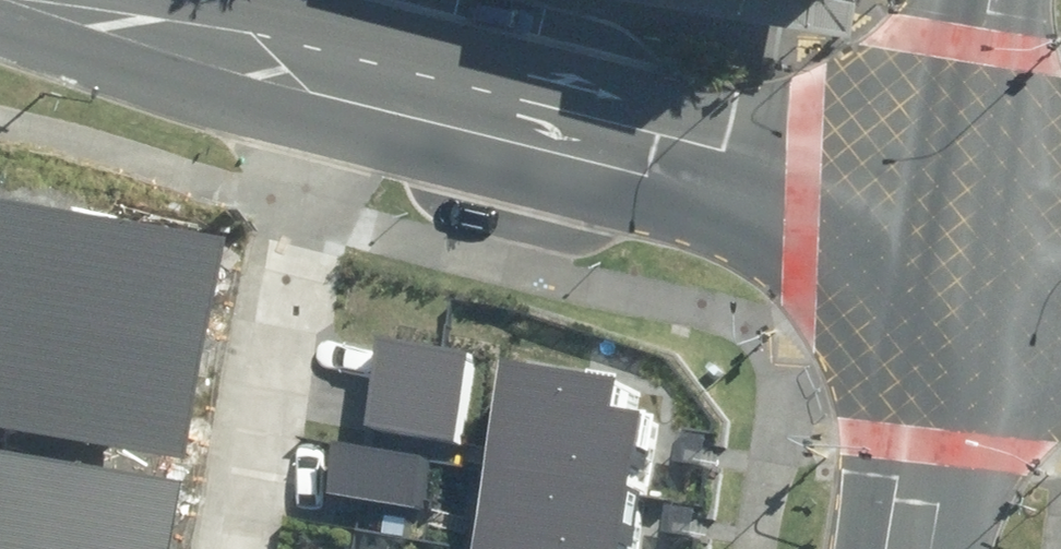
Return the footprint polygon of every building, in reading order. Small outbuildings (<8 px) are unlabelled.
[(184,458),(222,238),(0,201),(0,427),(184,458)] [(394,332),(378,419),(474,436),(490,349),(394,332)] [(527,359),(496,548),(651,548),(674,413),(644,408),(649,379),(527,359)] [(434,501),(442,453),(346,435),(337,483),(434,501)] [(0,448),(0,548),(168,548),(180,478),(0,448)]
